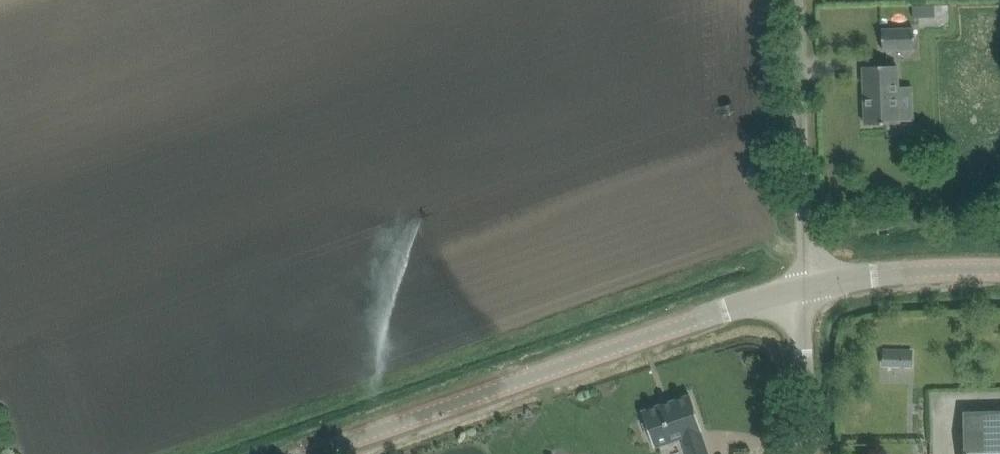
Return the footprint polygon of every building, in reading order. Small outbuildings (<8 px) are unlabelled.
[(926,17),(925,4),(913,5),(914,17),(926,17)] [(915,48),(915,28),(883,29),(883,49),(915,48)] [(900,123),(898,65),(864,66),(866,124),(900,123)] [(914,349),(903,349),(902,367),(913,367),(914,349)] [(880,367),(879,381),(913,382),(913,368),(880,367)] [(690,394),(643,411),(646,421),(643,422),(648,437),(651,436),(655,446),(683,437),(689,453),(709,453),(701,431),(703,430),(690,394)] [(965,453),(999,453),(999,410),(964,411),(965,453)]
